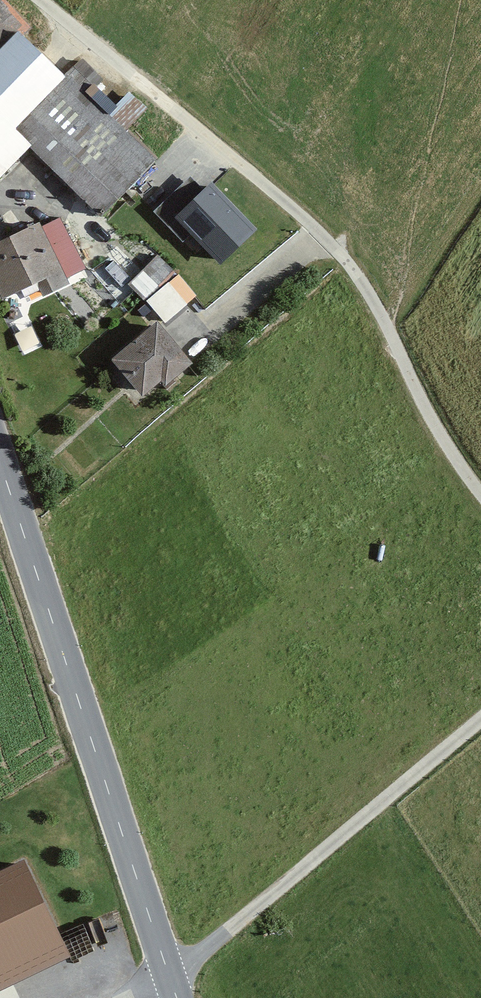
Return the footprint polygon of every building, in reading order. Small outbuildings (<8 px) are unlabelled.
[(30,144),(100,213),(153,159),(124,130),(146,108),(129,91),(116,103),(99,87),(106,80),(83,56),(64,75),(23,35),(33,25),(7,0),(0,0),(0,174),(30,144)] [(258,229),(211,181),(203,189),(191,176),(154,211),(183,241),(191,234),(221,265),(258,229)] [(0,241),(0,294),(3,299),(37,282),(44,296),(69,284),(66,278),(86,268),(61,216),(41,225),(40,222),(0,241)] [(174,271),(157,254),(127,284),(144,301),(174,271)] [(197,296),(179,274),(147,301),(166,323),(197,296)] [(194,363),(158,320),(111,359),(143,396),(161,381),(166,387),(194,363)] [(0,865),(0,993),(80,954),(26,851),(0,865)]
